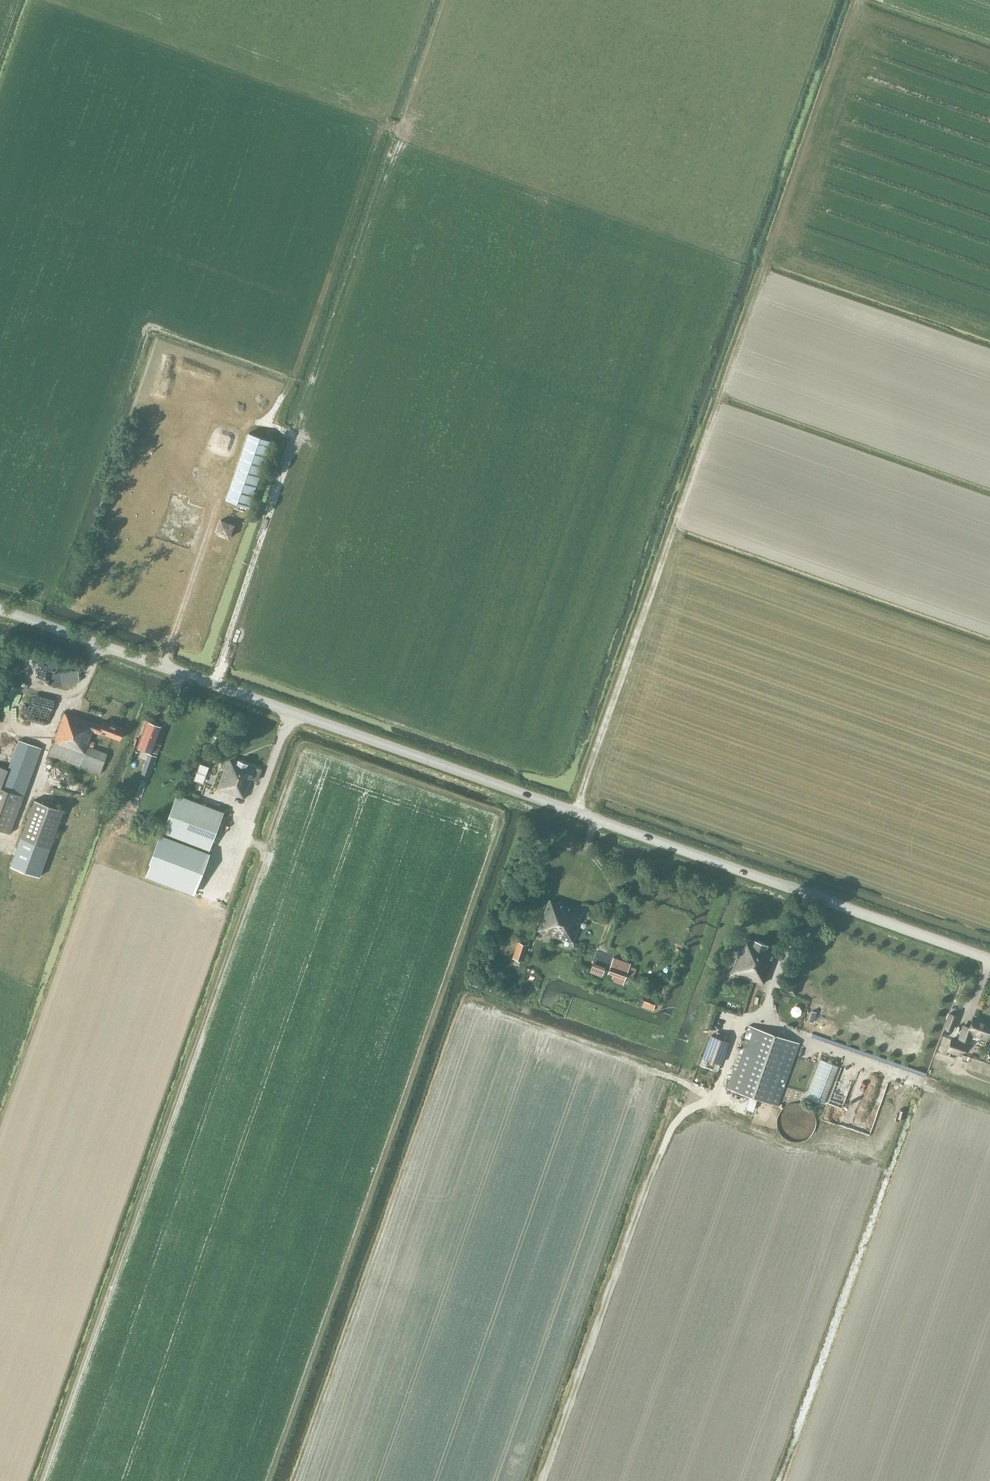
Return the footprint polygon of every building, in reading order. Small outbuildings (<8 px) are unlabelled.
[(226,499),(249,507),(272,441),(249,433),(226,499)] [(217,469),(232,474),(242,447),(226,442),(217,469)] [(210,552),(221,555),(223,547),(213,543),(210,552)] [(79,680),(78,672),(67,674),(62,674),(34,679),(36,691),(63,686),(63,684),(69,683),(74,683),(74,681),(79,680)] [(104,720),(102,725),(73,715),(64,713),(54,742),(50,755),(101,774),(108,753),(92,747),(89,746),(93,731),(98,733),(101,734),(101,733),(120,739),(124,728),(104,720)] [(143,746),(152,749),(147,763),(153,765),(161,745),(156,743),(157,742),(161,728),(146,722),(138,743),(143,745),(143,746)] [(89,746),(92,747),(93,743),(94,743),(98,733),(93,731),(89,746)] [(11,833),(24,796),(1,788),(4,781),(26,790),(41,748),(18,741),(8,769),(0,766),(0,830),(11,833)] [(237,796),(237,795),(244,798),(252,778),(257,780),(262,769),(256,767),(256,766),(229,757),(217,789),(237,796)] [(180,794),(189,798),(191,792),(182,789),(180,794)] [(163,831),(210,849),(224,811),(177,794),(163,831)] [(22,838),(50,848),(64,810),(35,800),(22,838)] [(193,893),(209,851),(162,833),(146,875),(193,893)] [(538,930),(555,936),(566,904),(558,901),(557,902),(549,899),(538,930)] [(566,904),(555,936),(572,942),(583,910),(566,904)] [(776,948),(766,945),(767,942),(758,939),(757,941),(744,937),(732,972),(764,983),(776,948)] [(513,958),(523,960),(528,945),(518,942),(513,958)] [(624,982),(630,984),(632,978),(632,979),(636,968),(629,966),(631,962),(613,956),(608,973),(625,979),(624,982)] [(795,994),(799,983),(784,978),(781,989),(795,994)] [(970,1042),(973,1035),(987,1040),(989,1033),(989,1022),(974,1016),(970,1027),(964,1025),(959,1038),(970,1042)] [(727,1088),(777,1105),(799,1042),(749,1025),(727,1088)] [(716,1062),(721,1064),(729,1041),(711,1035),(703,1057),(708,1059),(716,1062)] [(948,1051),(961,1056),(966,1042),(952,1038),(948,1051)] [(705,1066),(713,1069),(716,1062),(708,1059),(705,1066)] [(813,1119),(813,1115),(812,1112),(810,1109),(808,1106),(806,1104),(803,1102),(800,1101),(795,1100),(792,1101),(789,1101),(785,1103),(782,1106),(779,1109),(778,1112),(777,1115),(776,1119),(777,1122),(778,1125),(779,1128),(781,1131),(784,1134),(787,1135),(791,1137),(794,1137),(798,1137),(801,1136),(805,1134),(808,1132),(810,1129),(812,1126),(813,1123),(813,1119)]
